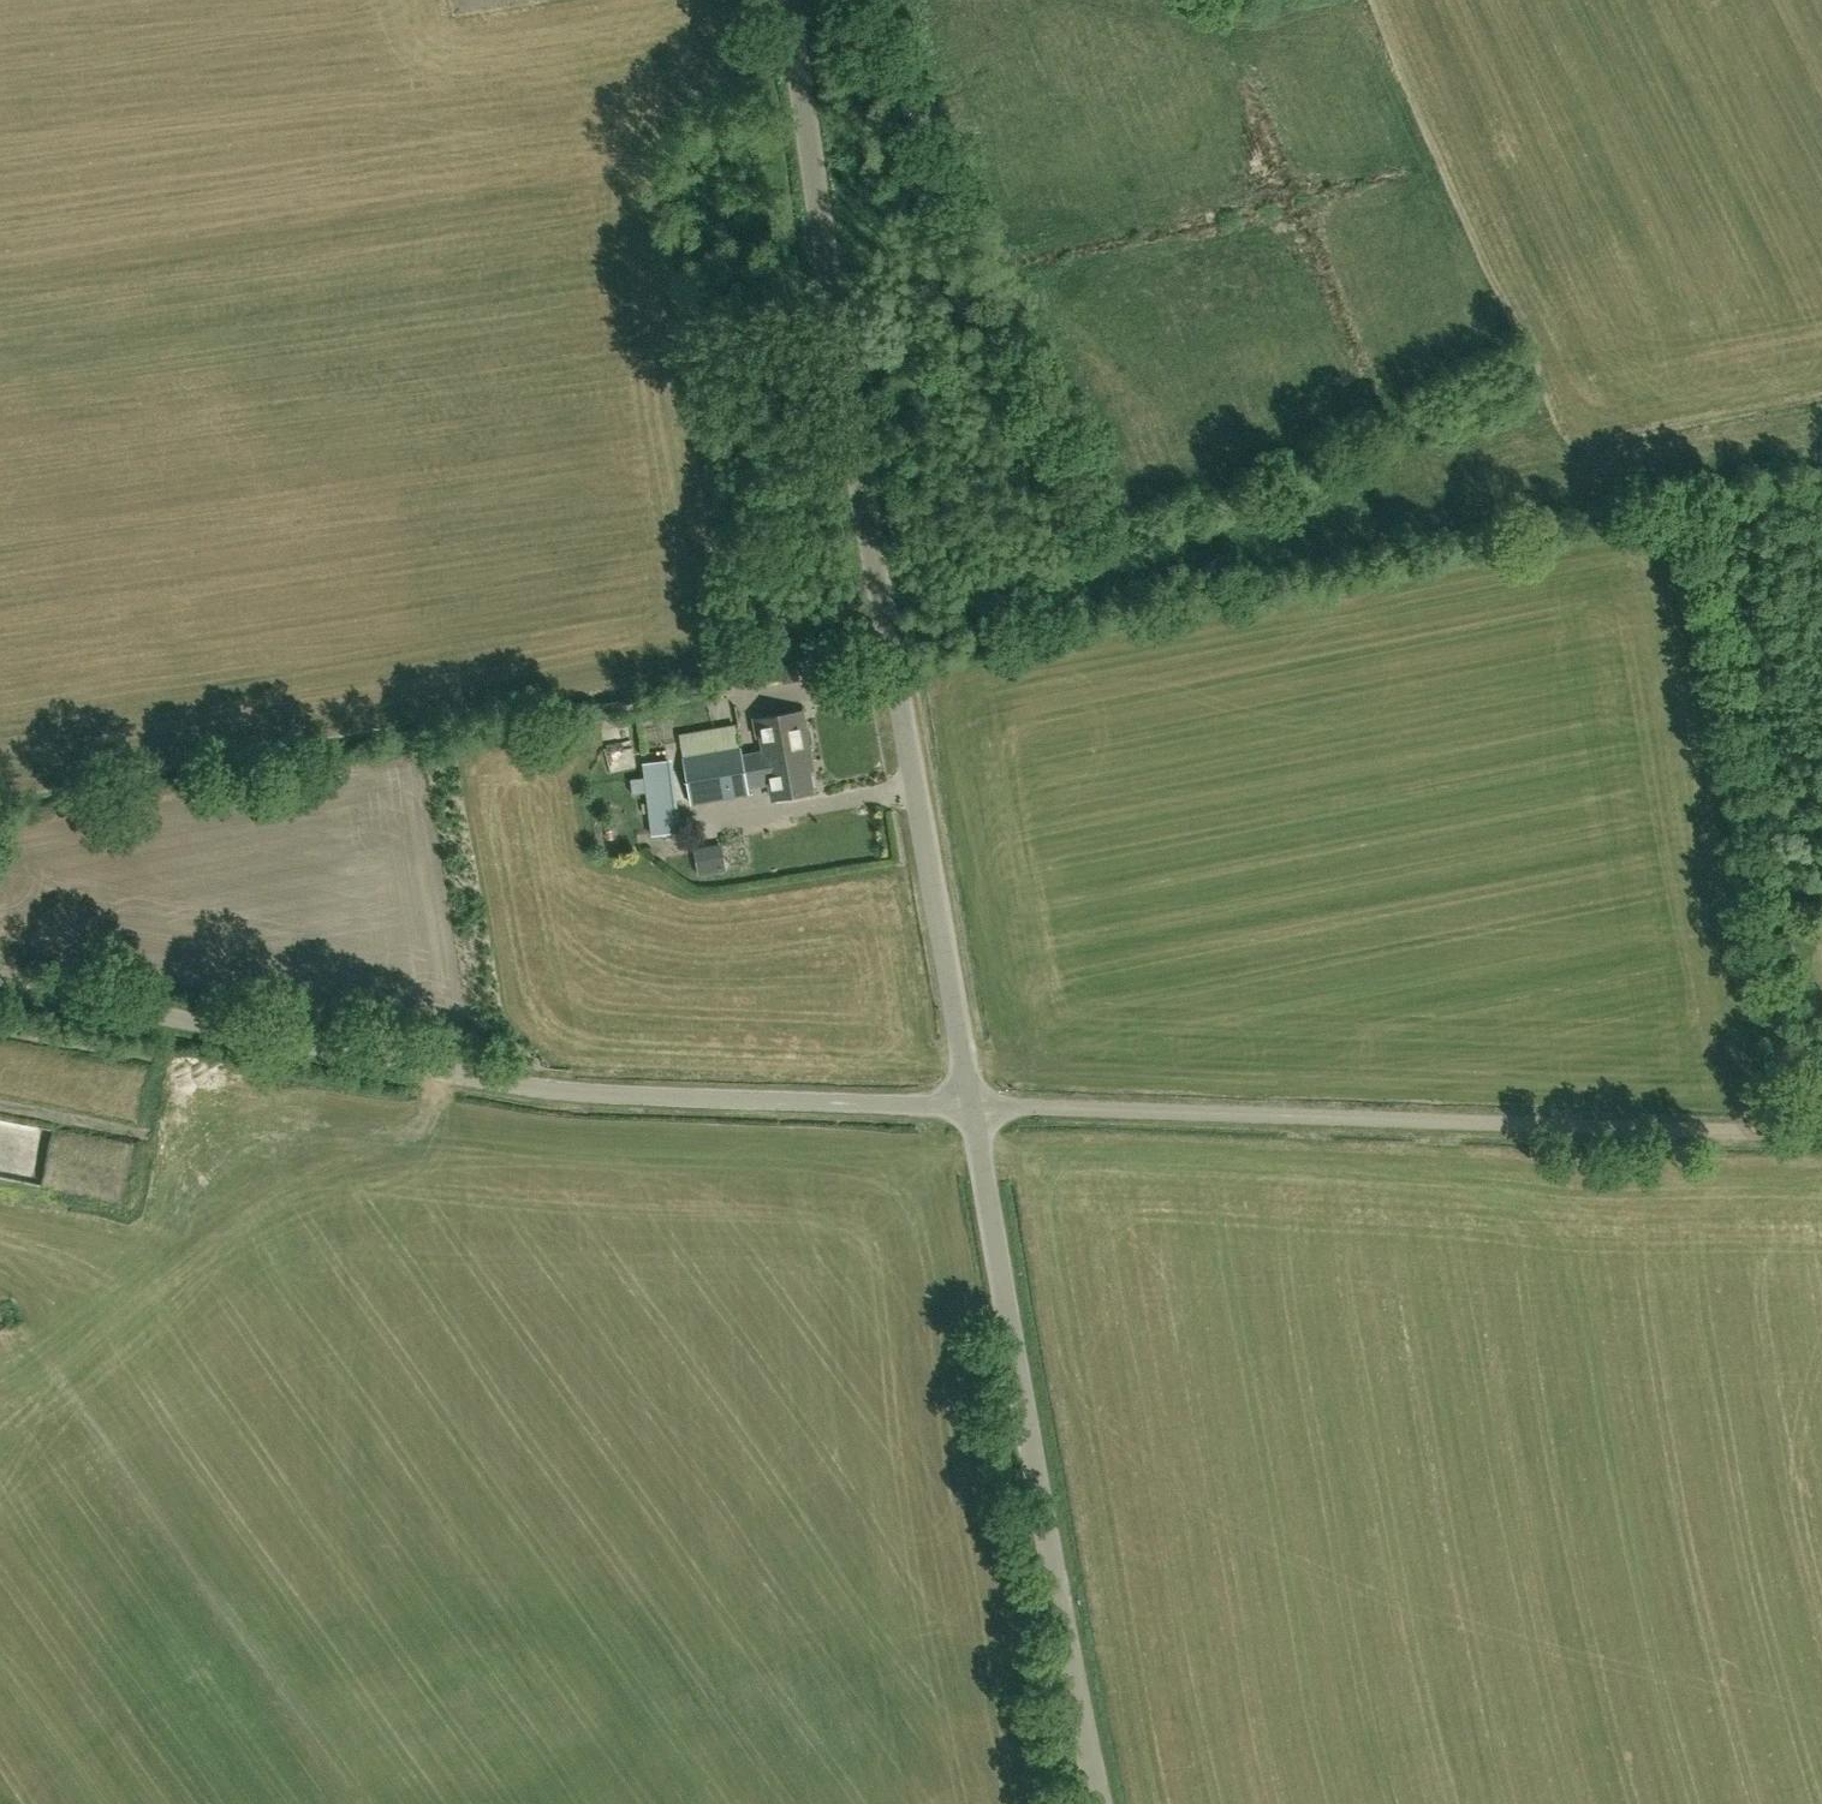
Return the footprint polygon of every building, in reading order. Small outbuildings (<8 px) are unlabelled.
[(793,765),(807,762),(810,762),(807,748),(812,743),(810,729),(804,726),(801,712),(759,719),(766,754),(773,753),(773,750),(785,748),(784,744),(789,743),(793,765)] [(669,721),(649,721),(649,760),(669,760),(669,721)] [(766,754),(742,758),(736,725),(679,735),(691,803),(748,793),(746,779),(769,775),(773,799),(812,792),(807,762),(793,765),(789,743),(784,744),(785,748),(773,750),(773,753),(766,754)] [(677,776),(653,778),(656,834),(680,833),(677,776)]
